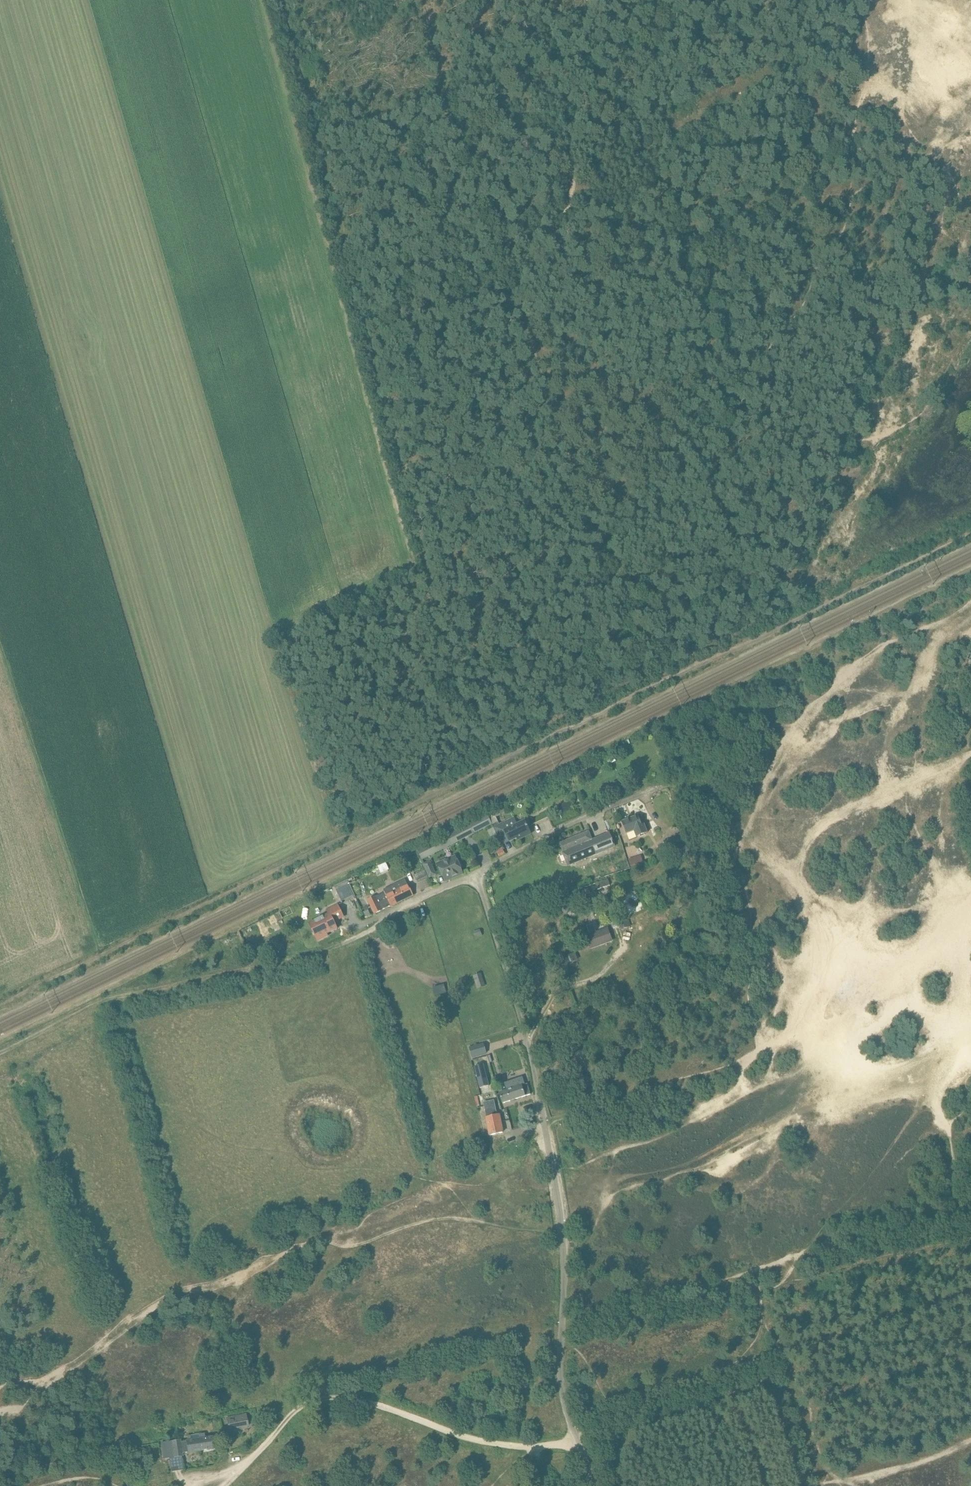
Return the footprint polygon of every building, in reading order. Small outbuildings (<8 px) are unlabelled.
[(582,769),(572,774),(575,781),(585,776),(589,774),(585,767),(582,769)] [(576,788),(570,774),(564,777),(570,791),(576,788)] [(531,793),(533,797),(546,791),(543,787),(531,793)] [(534,811),(539,809),(532,796),(528,798),(534,811)] [(569,802),(557,808),(563,820),(575,814),(569,802)] [(493,812),(487,814),(492,824),(498,822),(496,817),(493,812)] [(611,815),(605,818),(609,828),(615,825),(611,815)] [(623,821),(622,822),(623,824),(626,831),(627,834),(634,831),(637,837),(647,833),(644,825),(642,826),(638,815),(623,821)] [(498,822),(492,825),(494,828),(497,834),(504,830),(505,833),(510,841),(510,842),(517,838),(518,841),(532,834),(525,820),(517,824),(513,818),(499,824),(498,822)] [(584,833),(562,843),(565,851),(564,851),(563,853),(567,862),(569,867),(615,847),(613,843),(609,833),(588,842),(584,833)] [(641,856),(628,859),(630,866),(643,862),(641,856)] [(450,860),(439,865),(442,873),(446,881),(446,882),(464,874),(463,874),(460,865),(458,862),(456,857),(450,860)] [(430,862),(424,864),(430,877),(436,875),(430,862)] [(596,868),(587,872),(591,882),(600,878),(596,868)] [(425,870),(415,875),(418,883),(428,878),(425,870)] [(375,897),(368,900),(370,905),(375,914),(375,913),(413,895),(409,886),(405,879),(394,885),(384,889),(385,892),(376,897),(375,897)] [(608,880),(595,884),(597,890),(610,885),(608,880)] [(347,884),(336,890),(342,901),(353,896),(347,884)] [(565,892),(559,904),(564,906),(561,911),(567,914),(573,903),(576,905),(579,901),(575,899),(576,898),(565,892)] [(329,914),(310,924),(318,941),(328,936),(327,933),(337,928),(334,923),(334,922),(338,920),(337,918),(342,915),(338,906),(337,905),(327,910),(329,914)] [(624,909),(616,912),(621,930),(623,929),(631,926),(630,920),(628,921),(624,909)] [(608,928),(586,936),(588,942),(590,948),(612,941),(610,934),(608,928)] [(284,945),(278,948),(280,954),(287,951),(284,945)] [(575,952),(564,956),(567,963),(578,959),(575,952)] [(481,973),(473,976),(477,989),(485,986),(481,973)] [(484,1043),(469,1048),(472,1058),(487,1053),(484,1043)] [(492,1071),(500,1069),(496,1053),(488,1054),(492,1071)] [(483,1065),(474,1067),(479,1089),(489,1086),(483,1065)] [(506,1090),(500,1092),(503,1103),(531,1094),(528,1083),(525,1084),(523,1077),(504,1083),(506,1090)] [(495,1104),(484,1106),(490,1135),(493,1134),(503,1132),(499,1115),(498,1115),(495,1104)] [(246,1415),(227,1419),(229,1429),(248,1425),(246,1415)] [(172,1441),(162,1443),(162,1449),(165,1448),(167,1459),(169,1458),(181,1457),(182,1457),(182,1453),(214,1448),(213,1438),(180,1443),(180,1440),(172,1441)]
